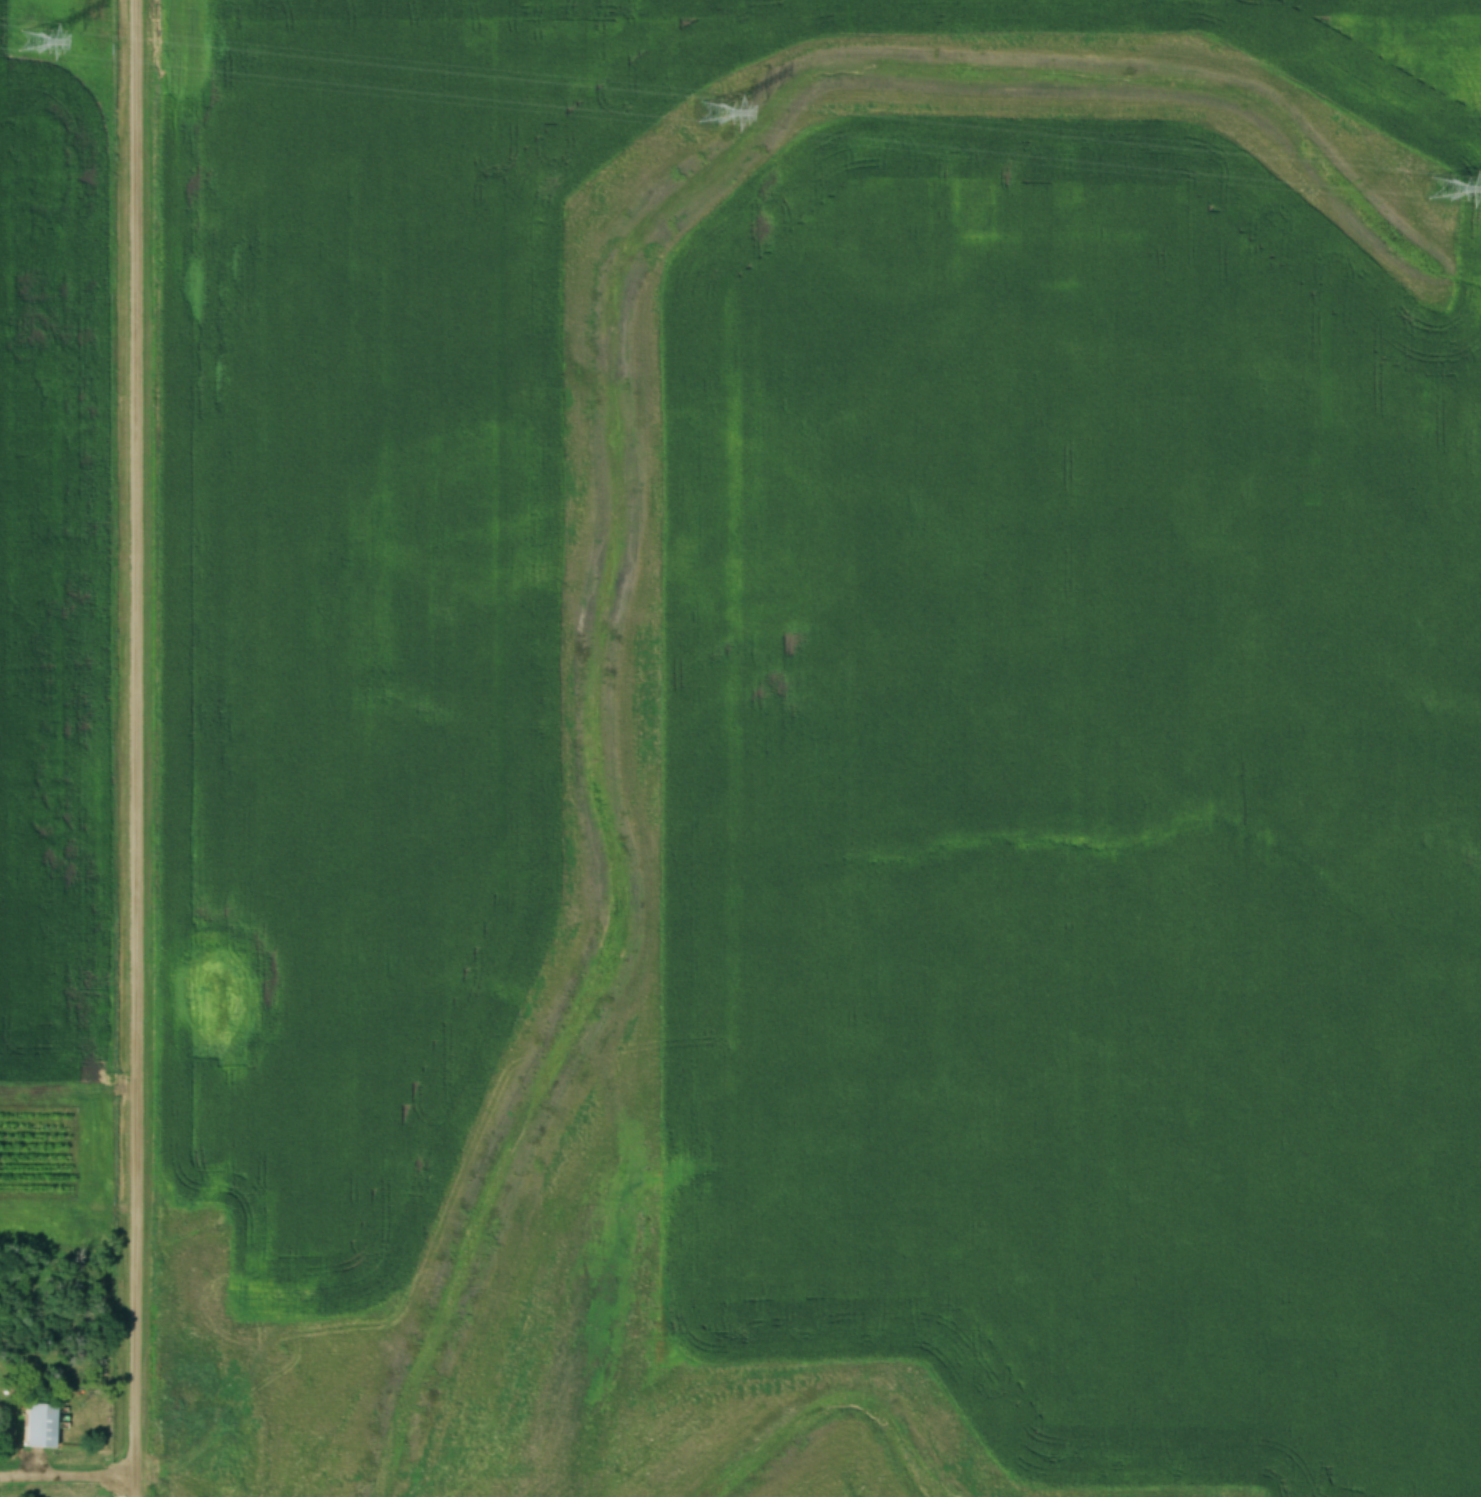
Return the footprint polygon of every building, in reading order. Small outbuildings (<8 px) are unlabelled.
[(24,1448),(53,1449),(55,1405),(26,1404),(24,1448)]
